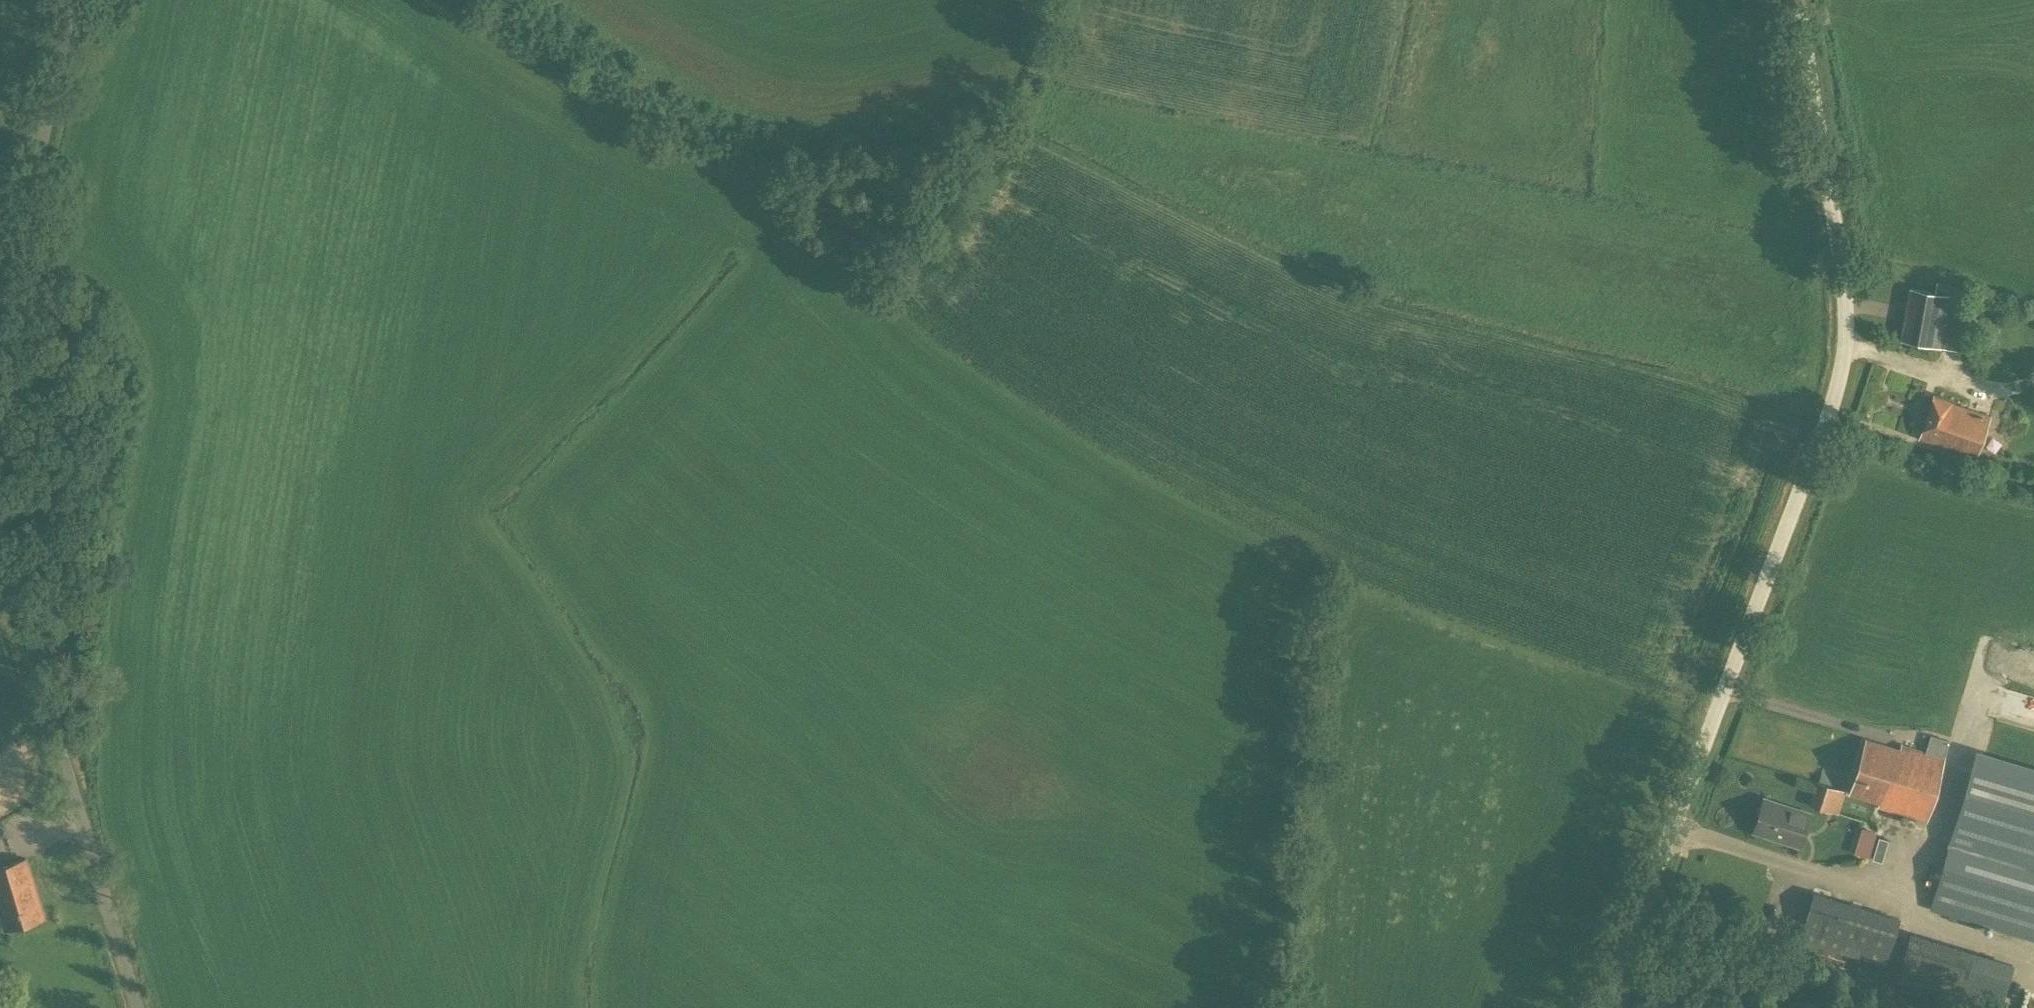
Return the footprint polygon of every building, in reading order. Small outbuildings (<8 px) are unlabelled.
[(1969,298),(1913,288),(1910,288),(1900,340),(1971,354),(1975,329),(1963,327),(1969,298)] [(1989,416),(1954,404),(1954,403),(1933,396),(1919,439),(1975,457),(1989,416)] [(1899,750),(1865,740),(1849,793),(1879,802),(1878,806),(1925,820),(1944,757),(1901,745),(1899,750)] [(1816,781),(1809,803),(1838,813),(1846,791),(1816,781)] [(1808,815),(1764,800),(1754,829),(1798,844),(1808,815)] [(1877,855),(1880,829),(1864,827),(1861,853),(1877,855)] [(1953,827),(1929,908),(2033,940),(2033,851),(1953,827)] [(6,929),(43,918),(26,860),(0,867),(0,910),(6,929)] [(1800,939),(1884,964),(1898,918),(1813,892),(1800,939)]
